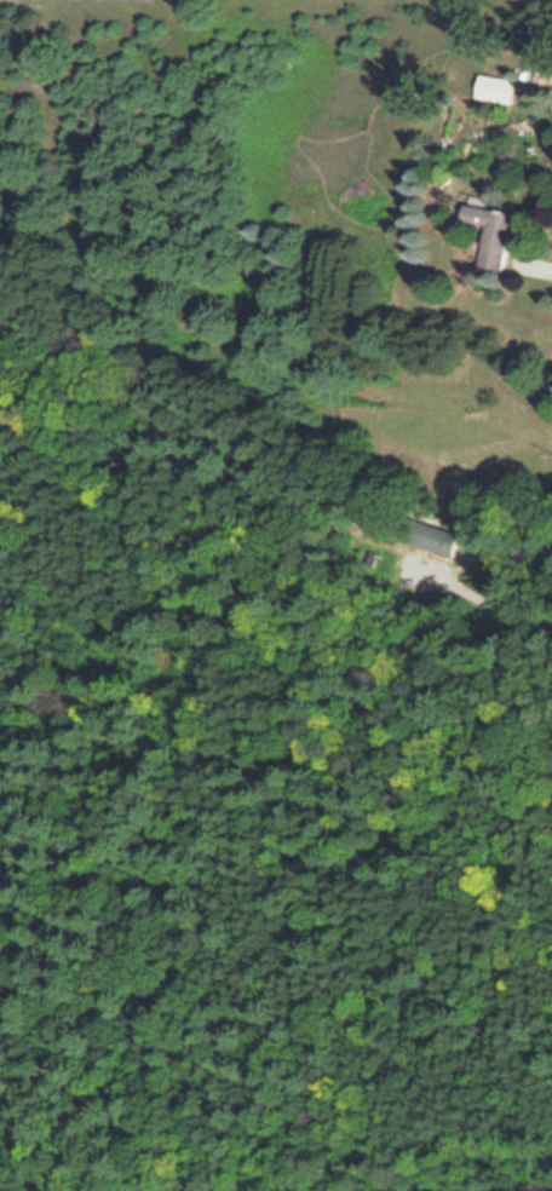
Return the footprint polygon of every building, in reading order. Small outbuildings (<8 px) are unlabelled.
[(521,81),(539,85),(543,71),(525,67),(521,81)] [(472,93),(508,103),(514,81),(478,71),(472,93)] [(482,224),(475,266),(500,270),(510,210),(459,203),(456,220),(482,224)] [(449,554),(456,532),(403,515),(396,538),(449,554)]
